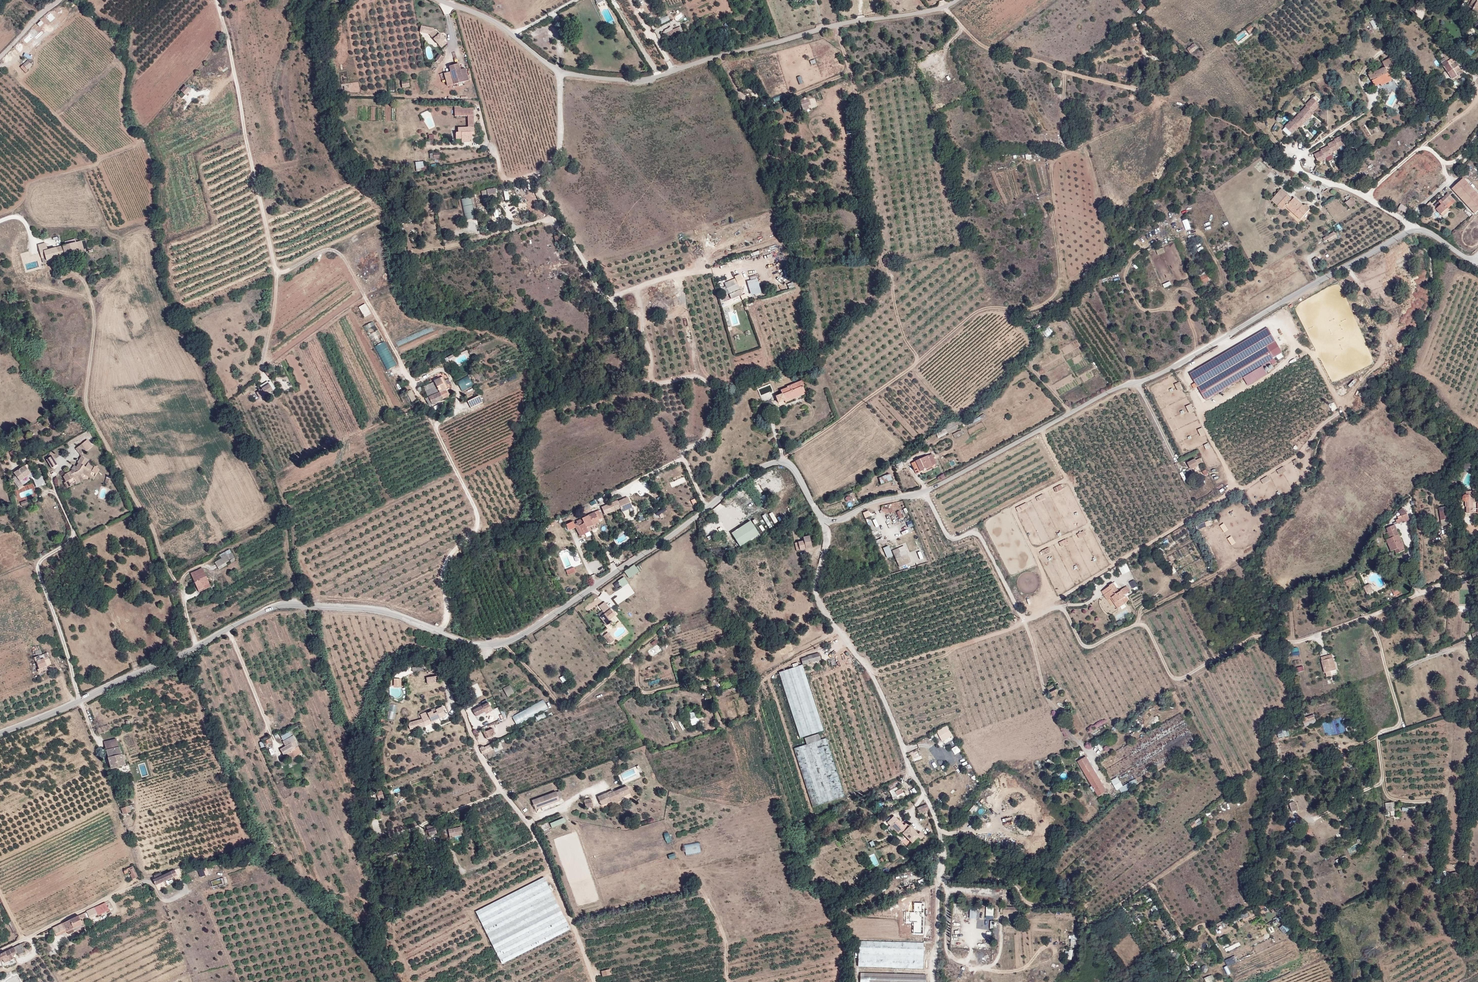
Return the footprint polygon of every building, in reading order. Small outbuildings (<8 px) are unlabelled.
[(1475,0),(1473,0),(1466,12),(1470,14),(1472,11),(1477,14),(1477,2),(1475,0)] [(662,24),(670,20),(668,15),(660,18),(662,24)] [(668,38),(680,33),(677,28),(673,30),(671,26),(669,27),(669,28),(664,30),(668,38)] [(1252,26),(1247,30),(1250,34),(1255,30),(1252,26)] [(434,30),(429,34),(441,48),(446,43),(444,40),(445,39),(440,34),(439,35),(434,30)] [(1198,48),(1194,44),(1187,49),(1191,54),(1198,48)] [(1463,72),(1453,58),(1448,61),(1449,63),(1444,66),(1452,79),(1463,72)] [(1388,74),(1396,70),(1390,59),(1382,62),(1385,67),(1368,75),(1371,80),(1373,79),(1374,81),(1373,81),(1375,86),(1380,84),(1381,85),(1391,80),(1388,74)] [(27,70),(32,65),(27,61),(23,65),(27,70)] [(458,64),(449,66),(454,85),(463,82),(460,70),(458,64)] [(465,68),(460,70),(463,82),(469,80),(465,68)] [(185,95),(190,89),(186,86),(181,91),(185,95)] [(1313,97),(1286,127),(1295,134),(1322,104),(1313,97)] [(803,108),(811,105),(808,99),(801,102),(803,108)] [(473,109),(454,109),(455,116),(467,116),(468,128),(458,128),(458,133),(455,133),(456,139),(461,138),(472,138),(472,134),(472,131),(474,131),(474,128),(473,109)] [(1334,141),(1334,142),(1338,149),(1345,145),(1341,137),(1334,141)] [(1327,146),(1328,147),(1331,154),(1338,150),(1338,149),(1334,142),(1327,146)] [(1320,151),(1321,152),(1324,159),(1332,155),(1331,154),(1328,147),(1320,151)] [(1321,152),(1314,156),(1318,164),(1325,161),(1324,159),(1321,152)] [(1272,157),(1269,160),(1279,170),(1281,167),(1272,157)] [(540,179),(545,186),(550,183),(545,176),(540,179)] [(1464,178),(1452,189),(1472,211),(1475,209),(1456,189),(1464,182),(1477,198),(1477,194),(1464,178)] [(1464,182),(1456,189),(1475,209),(1472,211),(1475,214),(1477,211),(1477,198),(1464,182)] [(495,188),(487,189),(488,196),(496,194),(495,188)] [(1287,195),(1282,191),(1273,201),(1284,210),(1286,207),(1301,220),(1308,211),(1303,208),(1304,207),(1304,206),(1294,198),(1292,201),(1287,195)] [(1448,193),(1441,200),(1445,204),(1452,197),(1448,193)] [(477,217),(472,197),(462,199),(467,220),(477,217)] [(1452,197),(1445,204),(1446,206),(1454,199),(1452,197)] [(1349,207),(1355,201),(1352,198),(1346,203),(1349,207)] [(1441,214),(1448,208),(1446,206),(1445,204),(1441,200),(1434,207),(1441,214)] [(1357,204),(1355,201),(1349,207),(1351,209),(1357,204)] [(1333,233),(1322,239),(1324,242),(1327,241),(1329,243),(1336,238),(1333,233)] [(76,242),(79,251),(79,254),(84,252),(83,250),(81,240),(76,242)] [(66,245),(63,245),(66,255),(79,251),(76,242),(66,245)] [(66,255),(63,245),(49,249),(52,259),(66,255)] [(37,260),(26,264),(27,269),(39,266),(37,260)] [(1209,273),(1206,274),(1200,277),(1202,284),(1212,280),(1209,273)] [(751,295),(761,293),(758,275),(750,276),(751,280),(748,280),(751,295)] [(728,282),(725,283),(728,291),(729,294),(740,289),(737,282),(735,284),(734,281),(733,282),(728,283),(728,282)] [(720,298),(724,307),(735,303),(733,298),(729,299),(728,295),(720,298)] [(359,307),(365,317),(372,313),(366,303),(359,307)] [(368,330),(376,327),(374,322),(366,325),(368,330)] [(1276,341),(1268,328),(1234,348),(1224,353),(1232,366),(1197,387),(1205,400),(1270,362),(1275,359),(1274,358),(1267,346),(1276,341)] [(1267,346),(1274,358),(1282,353),(1276,341),(1267,346)] [(387,369),(396,366),(386,342),(381,344),(383,349),(379,350),(387,369)] [(1232,366),(1224,353),(1189,374),(1197,387),(1232,366)] [(469,376),(458,381),(462,391),(474,386),(469,376)] [(444,377),(435,382),(437,386),(426,391),(428,397),(425,399),(429,406),(449,396),(446,389),(449,388),(444,377)] [(782,394),(776,397),(779,403),(785,401),(785,402),(795,398),(794,396),(800,393),(801,395),(806,394),(802,386),(804,385),(802,380),(787,386),(787,387),(781,390),(782,394)] [(437,386),(435,382),(424,387),(426,391),(437,386)] [(273,390),(269,384),(262,388),(266,395),(273,390)] [(413,403),(417,401),(411,391),(407,393),(410,398),(410,397),(413,403)] [(468,401),(471,407),(483,401),(480,395),(468,401)] [(767,411),(774,408),(771,400),(764,403),(767,411)] [(758,415),(763,413),(760,404),(755,406),(758,415)] [(949,434),(958,428),(955,422),(945,427),(949,434)] [(76,449),(81,454),(86,450),(82,444),(76,449)] [(933,454),(928,456),(933,466),(937,464),(933,454)] [(933,466),(928,456),(928,455),(912,463),(917,474),(933,466)] [(53,456),(48,459),(52,468),(58,465),(53,456)] [(74,478),(77,476),(84,473),(94,478),(97,474),(92,471),(95,466),(87,462),(88,460),(82,456),(78,462),(79,463),(77,467),(74,471),(71,473),(70,472),(65,474),(71,484),(75,481),(74,478)] [(1195,459),(1188,463),(1191,469),(1199,466),(1195,459)] [(25,466),(19,470),(24,478),(31,473),(25,466)] [(24,478),(19,470),(15,473),(20,481),(24,478)] [(891,473),(879,477),(881,483),(893,480),(891,473)] [(1476,491),(1473,491),(1473,495),(1468,495),(1465,495),(1464,496),(1463,498),(1463,500),(1464,500),(1465,501),(1468,501),(1468,507),(1467,507),(1467,514),(1474,513),(1473,503),(1475,502),(1475,494),(1476,494),(1476,491)] [(604,513),(615,509),(611,502),(601,506),(604,513)] [(1027,503),(1017,507),(1019,512),(1029,507),(1027,503)] [(1405,507),(1399,510),(1402,516),(1396,519),(1399,524),(1411,519),(1405,507)] [(1447,510),(1440,511),(1441,520),(1448,519),(1447,510)] [(582,518),(582,520),(586,528),(589,527),(599,522),(598,520),(595,512),(582,518)] [(580,536),(591,531),(589,527),(586,528),(582,520),(574,524),(580,536)] [(740,545),(759,533),(751,520),(732,532),(740,545)] [(1397,529),(1388,533),(1390,538),(1386,540),(1391,551),(1394,550),(1396,554),(1406,550),(1397,529)] [(812,547),(809,536),(803,537),(804,541),(795,543),(797,550),(812,547)] [(884,548),(888,558),(894,556),(890,545),(884,548)] [(221,558),(231,553),(229,549),(219,555),(221,558)] [(894,555),(897,563),(909,558),(906,550),(894,555)] [(221,564),(223,567),(235,560),(234,558),(235,557),(232,552),(231,553),(221,558),(215,562),(217,566),(221,564)] [(629,578),(640,572),(636,564),(625,570),(629,578)] [(202,586),(209,583),(202,568),(190,574),(198,590),(203,588),(202,586)] [(625,576),(618,581),(623,587),(629,582),(625,576)] [(211,587),(209,583),(202,586),(203,588),(198,590),(199,592),(211,587)] [(617,596),(614,598),(618,604),(636,593),(629,583),(615,592),(617,596)] [(1118,609),(1129,601),(1124,595),(1130,591),(1127,586),(1121,590),(1122,591),(1120,592),(1113,583),(1109,585),(1110,586),(1102,592),(1108,600),(1111,598),(1118,609)] [(1374,592),(1370,584),(1364,587),(1368,595),(1374,592)] [(615,615),(610,609),(605,613),(603,611),(598,615),(607,626),(612,623),(609,619),(615,615)] [(614,641),(608,632),(603,636),(609,644),(614,641)] [(801,659),(802,664),(820,660),(819,653),(808,656),(808,657),(801,659)] [(37,661),(39,668),(45,666),(51,664),(49,658),(48,656),(47,656),(45,657),(43,654),(34,657),(36,661),(37,661)] [(1325,672),(1328,672),(1330,671),(1336,670),(1332,654),(1321,657),(1325,672)] [(823,731),(802,665),(779,672),(800,738),(823,731)] [(45,666),(39,668),(38,669),(39,672),(40,675),(46,672),(45,670),(46,669),(45,666)] [(1057,694),(1063,690),(1060,685),(1057,687),(1054,683),(1047,687),(1053,697),(1057,695),(1057,694)] [(510,684),(504,689),(508,696),(515,692),(510,684)] [(544,700),(512,716),(517,724),(549,708),(544,700)] [(389,704),(388,722),(396,723),(396,704),(389,704)] [(442,706),(435,709),(439,718),(446,715),(442,706)] [(473,710),(476,716),(485,711),(482,706),(473,710)] [(439,718),(435,709),(435,708),(430,710),(431,711),(428,713),(427,712),(420,714),(424,725),(439,718)] [(699,724),(698,717),(696,718),(694,712),(690,713),(693,725),(699,724)] [(1100,762),(1117,790),(1198,742),(1180,714),(1100,762)] [(1314,714),(1304,718),(1306,723),(1315,719),(1314,714)] [(414,721),(416,727),(423,725),(421,719),(414,721)] [(943,741),(952,735),(947,726),(938,731),(943,741)] [(494,728),(484,732),(487,738),(496,734),(494,728)] [(812,807),(844,797),(824,732),(805,738),(807,744),(794,748),(812,807)] [(301,753),(298,747),(294,749),(291,743),(295,742),(292,736),(283,741),(285,746),(280,749),(284,755),(287,753),(291,759),(301,753)] [(111,769),(125,765),(117,741),(105,744),(111,769)] [(956,754),(962,751),(959,745),(953,748),(956,754)] [(924,755),(921,756),(925,767),(929,765),(924,755)] [(921,756),(913,760),(917,770),(925,767),(921,756)] [(1098,796),(1107,791),(1086,756),(1077,761),(1098,796)] [(635,776),(633,770),(622,772),(623,778),(635,776)] [(898,800),(905,796),(901,788),(898,790),(897,787),(901,785),(898,780),(887,786),(893,797),(896,796),(898,800)] [(627,786),(613,792),(608,794),(607,793),(598,797),(601,805),(611,801),(612,804),(621,800),(620,797),(630,793),(627,786)] [(532,800),(535,809),(559,800),(556,792),(532,800)] [(586,807),(593,806),(591,799),(584,800),(586,807)] [(1295,801),(1290,803),(1293,812),(1298,810),(1295,801)] [(1389,803),(1386,803),(1387,812),(1395,811),(1394,806),(1389,807),(1389,803)] [(919,813),(929,810),(927,804),(917,808),(919,813)] [(123,814),(131,811),(130,810),(133,809),(132,805),(121,809),(123,814)] [(907,827),(895,815),(886,824),(893,831),(894,830),(899,835),(907,827)] [(565,818),(551,822),(552,827),(567,823),(565,818)] [(924,836),(918,830),(916,833),(910,826),(902,833),(912,843),(916,839),(919,841),(924,836)] [(448,830),(450,837),(462,834),(461,827),(448,830)] [(700,843),(685,844),(686,854),(701,853),(700,843)] [(133,866),(129,868),(130,870),(132,873),(130,874),(132,879),(138,876),(133,866)] [(162,876),(161,874),(154,876),(155,879),(153,880),(155,885),(168,879),(168,878),(173,876),(171,872),(162,876)] [(476,912),(503,964),(569,929),(543,877),(476,912)] [(87,911),(87,912),(88,914),(90,918),(108,909),(105,903),(87,911)] [(53,928),(56,934),(66,929),(67,931),(72,928),(82,924),(83,924),(79,915),(53,928)] [(858,967),(922,968),(923,943),(859,941),(858,967)] [(20,944),(9,950),(12,955),(14,958),(25,953),(20,944)] [(9,950),(0,954),(0,961),(12,955),(9,950)] [(1236,956),(1226,959),(1228,966),(1238,963),(1236,956)] [(860,973),(860,981),(925,981),(925,975),(860,973)]
